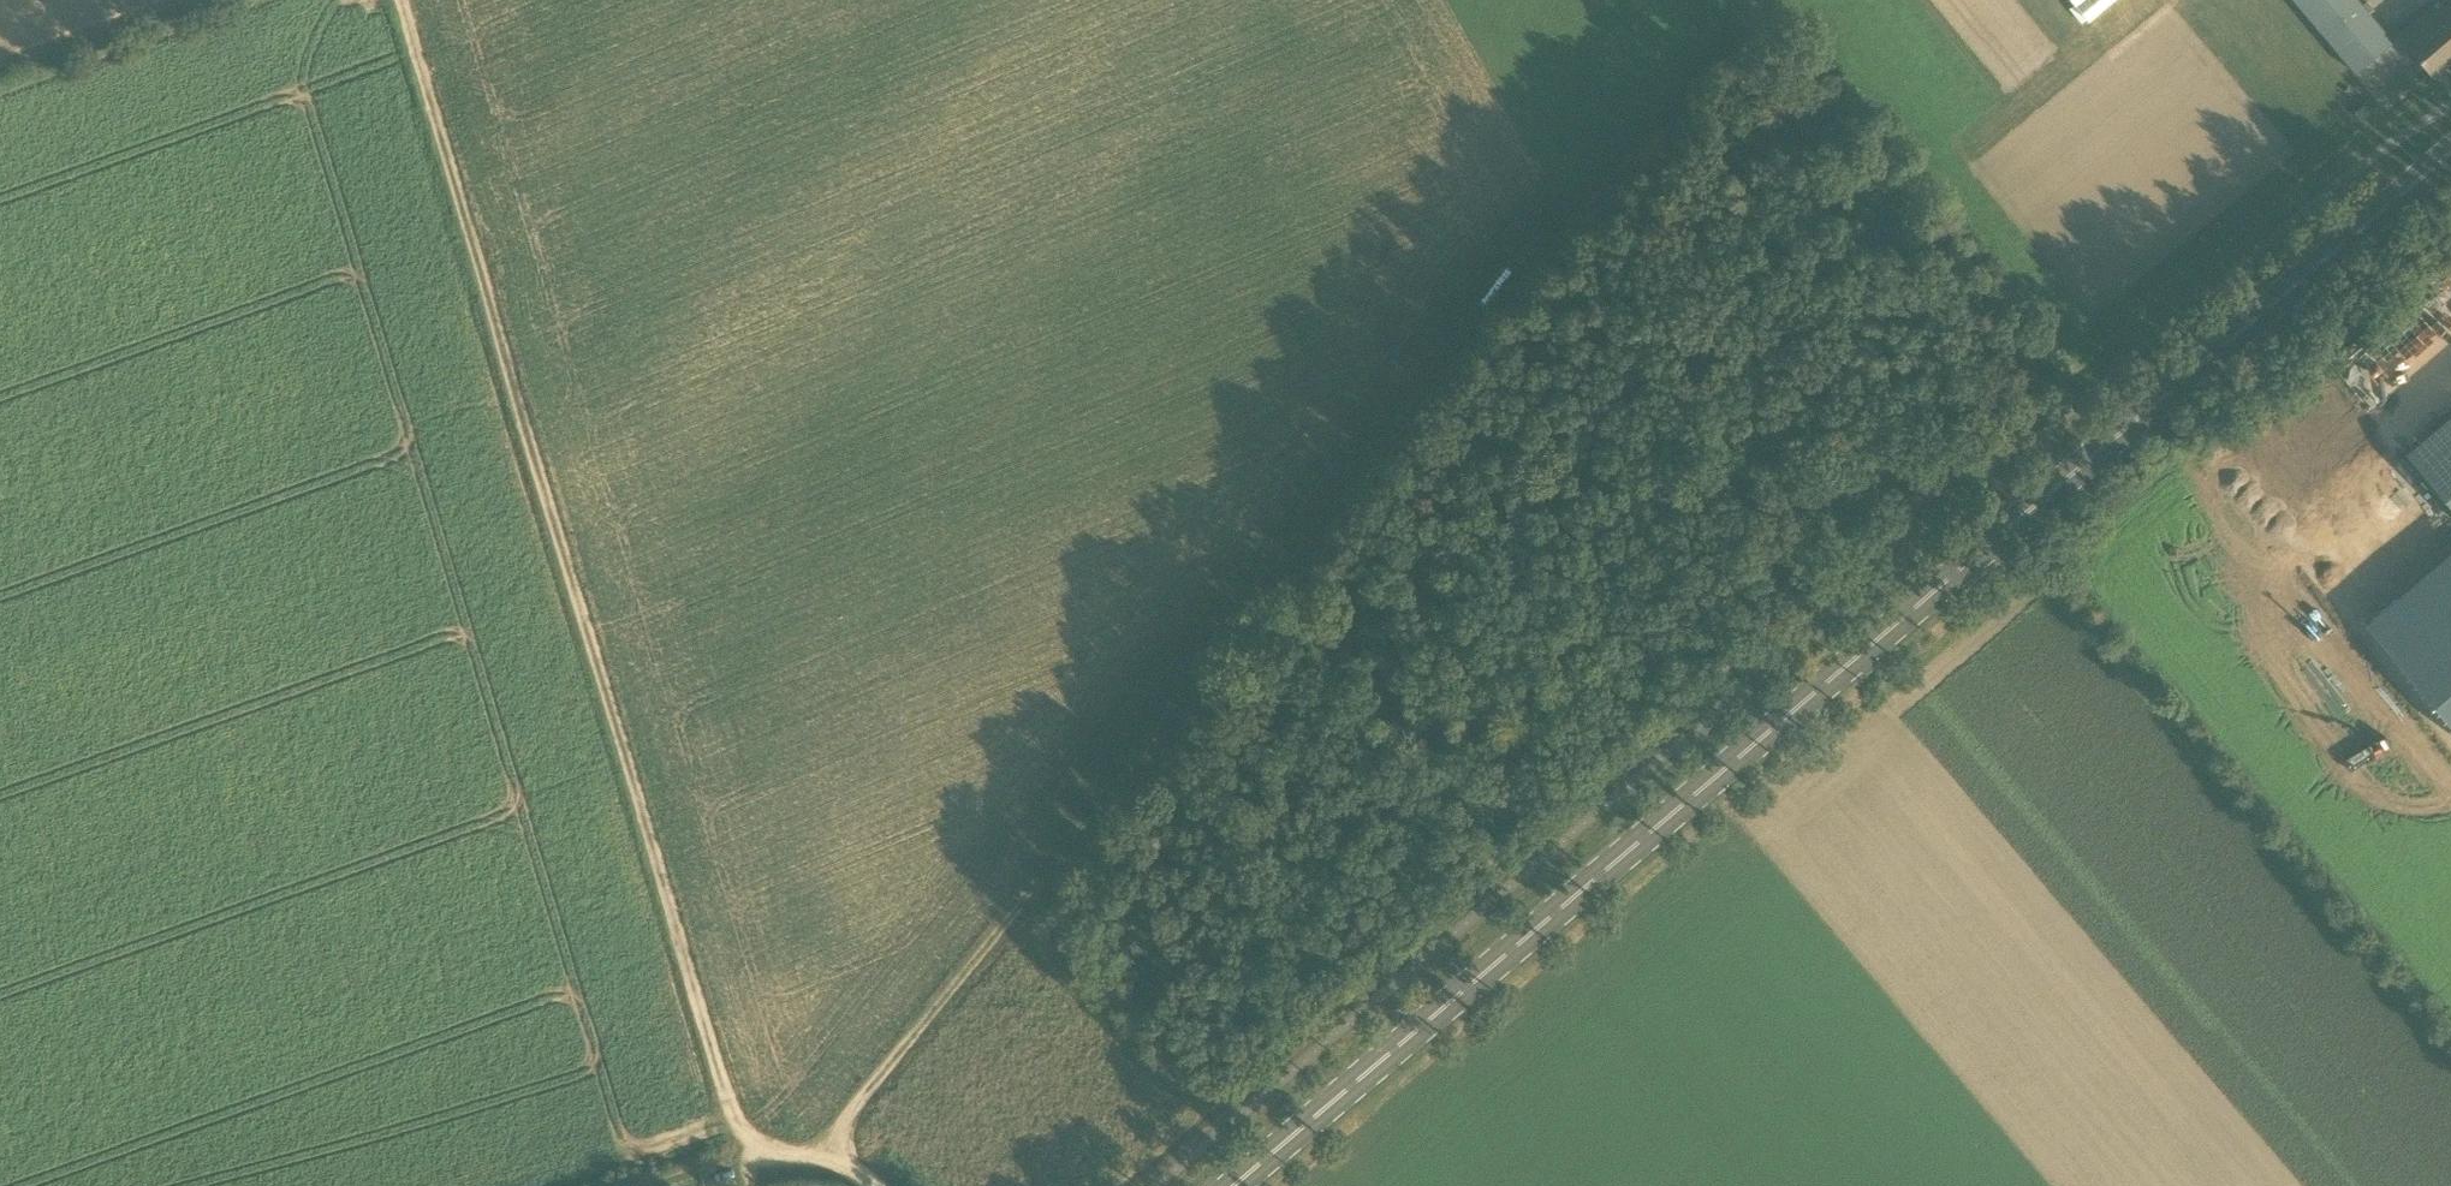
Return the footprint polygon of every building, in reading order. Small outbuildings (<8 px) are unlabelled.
[(2094,16),(2114,0),(2080,0),(2094,16)] [(2393,42),(2358,0),(2295,0),(2356,73),(2393,42)] [(2401,35),(2410,46),(2433,75),(2439,71),(2449,62),(2450,61),(2450,0),(2442,0),(2401,35)] [(2409,433),(2450,489),(2450,401),(2409,433)] [(2360,630),(2450,741),(2450,558),(2360,630)]
